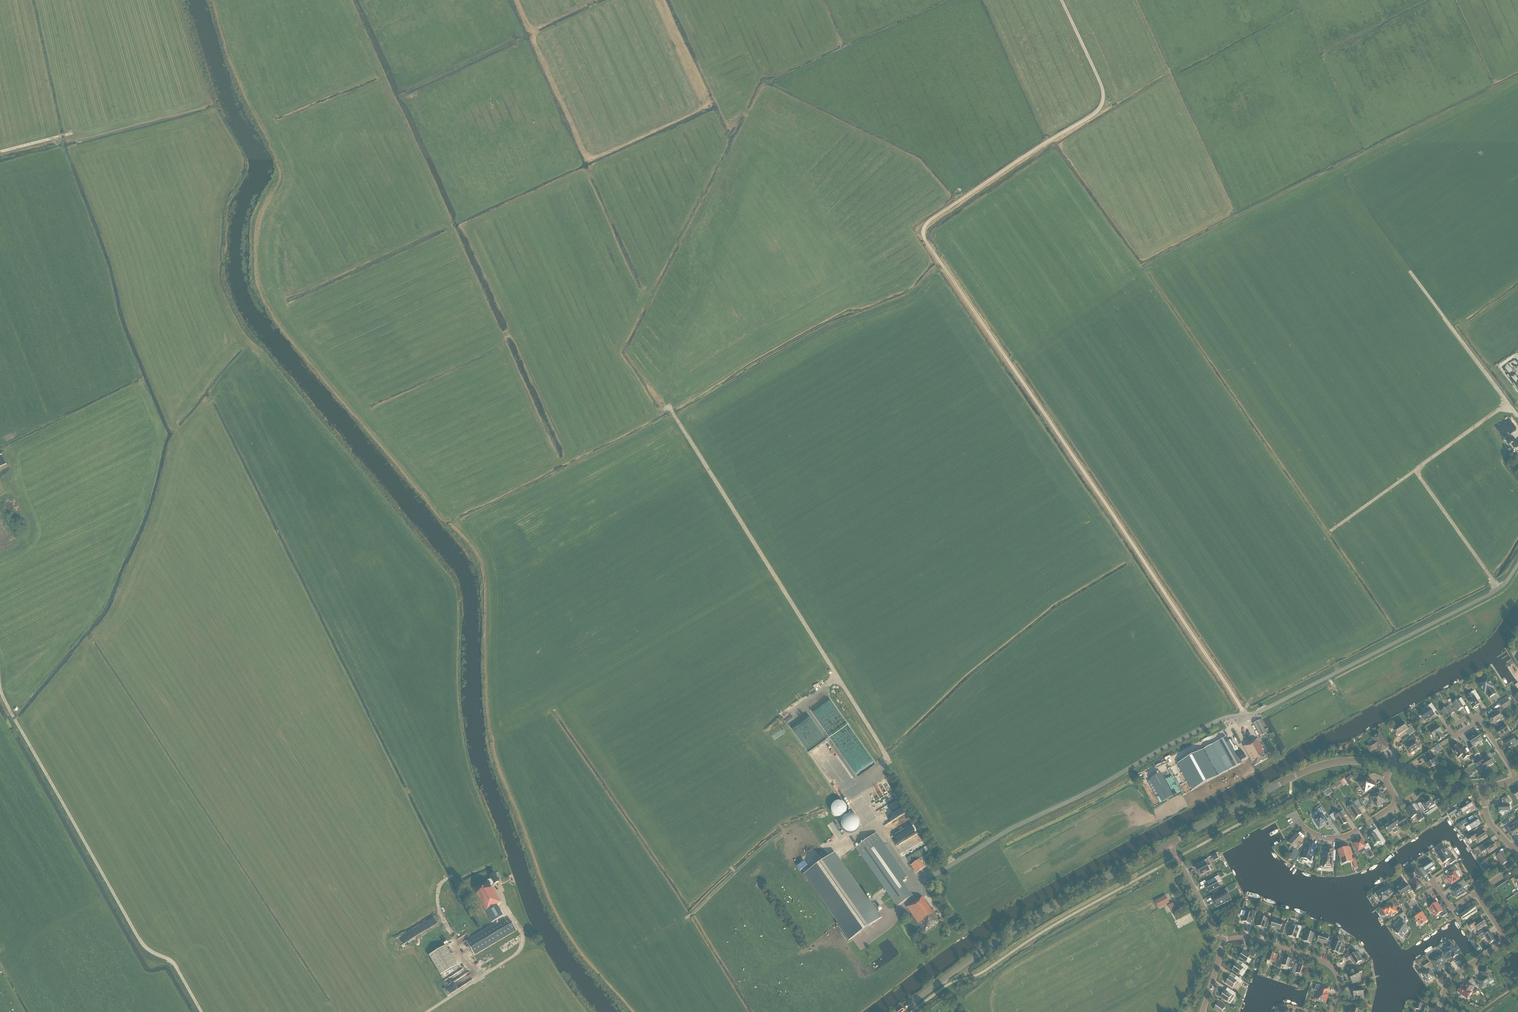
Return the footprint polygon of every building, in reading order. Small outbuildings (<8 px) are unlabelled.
[(1489,682),(1487,679),(1479,684),(1480,686),(1479,686),(1483,691),(1485,690),(1490,698),(1495,694),(1492,689),(1493,688),(1491,685),(1492,684),(1490,682),(1489,682)] [(1475,690),(1469,694),(1470,697),(1467,699),(1473,709),(1475,708),(1476,708),(1478,707),(1478,706),(1478,705),(1480,704),(1476,698),(1479,696),(1475,690)] [(1458,700),(1458,701),(1453,704),(1458,711),(1464,708),(1463,707),(1466,705),(1461,698),(1458,700)] [(1511,705),(1508,699),(1500,704),(1504,710),(1511,705)] [(1433,713),(1436,711),(1432,704),(1427,707),(1428,709),(1423,713),(1421,712),(1420,717),(1422,717),(1425,721),(1430,717),(1431,718),(1434,715),(1433,713)] [(1451,714),(1454,713),(1450,706),(1447,708),(1442,712),(1446,719),(1452,715),(1451,714)] [(1491,723),(1493,723),(1494,725),(1498,722),(1498,723),(1504,719),(1499,712),(1494,715),(1494,716),(1490,718),(1491,720),(1490,720),(1490,721),(1491,723)] [(1267,733),(1260,720),(1254,723),(1261,737),(1267,733)] [(1415,732),(1414,729),(1412,726),(1408,729),(1404,723),(1394,730),(1398,736),(1406,731),(1408,733),(1409,736),(1415,732)] [(1509,732),(1505,726),(1497,731),(1501,737),(1509,732)] [(1438,727),(1430,732),(1434,738),(1435,737),(1438,742),(1444,738),(1441,733),(1442,732),(1438,727)] [(1374,742),(1367,747),(1370,752),(1378,747),(1382,752),(1388,748),(1379,733),(1372,738),(1374,742)] [(1473,747),(1482,741),(1478,734),(1471,738),(1471,737),(1468,739),(1473,747)] [(1411,744),(1406,747),(1411,754),(1420,748),(1415,741),(1417,740),(1414,736),(1408,740),(1411,744)] [(1241,764),(1226,737),(1219,741),(1226,755),(1234,768),(1241,764)] [(1508,749),(1513,746),(1515,749),(1517,747),(1517,739),(1515,741),(1513,737),(1504,743),(1508,749)] [(1255,766),(1267,759),(1266,757),(1265,756),(1262,750),(1263,749),(1258,739),(1253,742),(1253,741),(1243,746),(1255,766)] [(1219,741),(1212,745),(1220,759),(1226,755),(1219,741)] [(1212,745),(1204,750),(1218,776),(1227,772),(1220,759),(1212,745)] [(1464,759),(1469,756),(1465,749),(1462,751),(1458,745),(1452,749),(1455,753),(1458,758),(1462,756),(1464,759)] [(1479,754),(1475,747),(1470,750),(1475,757),(1479,754)] [(1218,776),(1204,750),(1180,763),(1194,789),(1218,776)] [(1435,766),(1438,763),(1434,756),(1431,751),(1425,755),(1429,760),(1425,762),(1429,768),(1434,765),(1435,766)] [(1226,755),(1220,759),(1227,772),(1234,768),(1226,755)] [(1485,770),(1493,764),(1490,759),(1483,763),(1481,760),(1475,763),(1479,769),(1483,766),(1485,770)] [(1163,802),(1173,796),(1161,773),(1150,779),(1163,802)] [(1375,786),(1368,776),(1363,780),(1362,781),(1362,780),(1358,783),(1361,787),(1362,787),(1364,790),(1363,790),(1365,793),(1369,790),(1368,789),(1370,789),(1371,788),(1371,789),(1375,786)] [(879,821),(900,809),(900,807),(896,800),(893,794),(885,794),(891,790),(887,783),(864,796),(867,800),(867,798),(868,800),(875,800),(875,798),(874,797),(874,796),(880,797),(881,796),(884,796),(884,803),(885,804),(890,805),(885,808),(885,810),(881,810),(875,813),(879,821)] [(1329,789),(1328,787),(1324,789),(1325,791),(1324,792),(1327,797),(1333,793),(1330,788),(1329,789)] [(1377,807),(1386,801),(1380,791),(1371,797),(1377,807)] [(1510,812),(1509,804),(1511,803),(1507,796),(1502,799),(1503,806),(1498,806),(1499,813),(1510,812)] [(1422,802),(1421,803),(1424,808),(1422,810),(1421,810),(1425,815),(1427,813),(1433,809),(1431,807),(1434,805),(1429,797),(1426,800),(1425,799),(1421,802),(1422,802)] [(1464,804),(1459,808),(1463,815),(1471,809),(1472,811),(1475,809),(1474,808),(1474,807),(1470,800),(1466,803),(1466,804),(1464,805),(1464,804)] [(831,808),(831,809),(831,811),(832,812),(832,813),(833,814),(833,815),(834,816),(835,816),(836,817),(837,817),(838,817),(839,817),(840,817),(841,817),(842,817),(843,816),(844,816),(845,815),(845,814),(846,813),(846,812),(847,811),(847,810),(847,809),(847,808),(847,807),(846,806),(846,805),(845,804),(844,803),(843,802),(842,802),(841,802),(840,801),(839,801),(838,801),(837,802),(836,802),(835,802),(834,803),(833,804),(833,805),(832,805),(832,806),(831,808)] [(1362,815),(1359,810),(1358,809),(1362,807),(1358,802),(1355,805),(1356,806),(1349,810),(1355,820),(1362,815)] [(1416,813),(1412,806),(1406,810),(1411,819),(1415,816),(1419,822),(1424,818),(1419,811),(1416,813)] [(1326,814),(1324,810),(1322,807),(1318,810),(1321,815),(1314,819),(1317,824),(1316,824),(1319,828),(1322,827),(1321,826),(1328,822),(1323,815),(1326,814)] [(1341,814),(1337,816),(1335,813),(1330,816),(1333,822),(1336,820),(1341,827),(1348,823),(1344,817),(1346,815),(1343,810),(1340,812),(1341,814)] [(837,824),(835,825),(842,835),(844,834),(842,831),(844,830),(844,831),(846,832),(847,833),(849,833),(851,833),(853,833),(855,832),(856,831),(857,830),(859,828),(859,826),(860,825),(860,823),(859,822),(859,820),(858,819),(857,818),(856,817),(855,816),(854,816),(853,815),(852,815),(851,815),(850,815),(849,815),(848,815),(846,816),(845,817),(843,818),(843,819),(842,820),(841,822),(841,823),(841,825),(842,827),(842,828),(842,829),(843,830),(842,831),(837,824)] [(1396,819),(1384,826),(1389,834),(1393,831),(1394,833),(1395,833),(1397,831),(1398,830),(1397,828),(1400,826),(1401,828),(1402,827),(1404,827),(1406,826),(1406,825),(1406,824),(1407,823),(1403,817),(1397,821),(1396,819)] [(1472,830),(1480,824),(1476,818),(1468,824),(1469,826),(1466,828),(1468,831),(1471,829),(1472,830)] [(1517,836),(1517,832),(1514,827),(1513,824),(1505,829),(1508,834),(1511,832),(1515,838),(1517,836)] [(884,826),(885,834),(893,832),(892,825),(884,826)] [(1377,829),(1373,832),(1374,834),(1369,838),(1374,846),(1380,842),(1382,844),(1385,842),(1377,829)] [(1479,843),(1488,837),(1484,831),(1477,836),(1475,833),(1474,833),(1469,837),(1470,839),(1473,842),(1477,839),(1479,843)] [(907,877),(889,851),(876,833),(856,848),(891,898),(891,897),(897,907),(912,896),(906,887),(902,881),(907,877)] [(1296,834),(1288,843),(1295,849),(1298,846),(1300,848),(1303,844),(1301,842),(1303,840),(1296,834)] [(1362,839),(1354,844),(1358,851),(1360,854),(1360,853),(1365,850),(1370,858),(1373,856),(1370,850),(1371,849),(1368,844),(1365,845),(1362,839)] [(1489,854),(1497,848),(1493,842),(1487,846),(1485,843),(1478,848),(1482,853),(1486,850),(1489,854)] [(1304,859),(1304,860),(1304,861),(1307,862),(1308,862),(1309,857),(1312,858),(1314,852),(1315,852),(1318,846),(1310,843),(1308,850),(1306,849),(1306,848),(1305,852),(1304,852),(1301,858),(1304,859)] [(1332,868),(1333,851),(1333,848),(1329,848),(1329,851),(1324,851),(1324,860),(1321,859),(1321,863),(1324,863),(1323,868),(1332,868)] [(1350,849),(1339,852),(1342,863),(1352,860),(1350,856),(1351,855),(1350,849)] [(1295,850),(1289,858),(1294,861),(1299,853),(1295,850)] [(1449,857),(1444,850),(1437,854),(1444,864),(1448,861),(1450,865),(1457,860),(1453,854),(1449,857)] [(1502,866),(1509,861),(1503,853),(1500,855),(1498,852),(1492,856),(1494,859),(1496,857),(1502,866)] [(835,853),(803,875),(838,923),(836,924),(848,941),(882,918),(878,912),(879,911),(874,904),(873,905),(870,900),(868,901),(835,853)] [(1210,863),(1208,859),(1202,863),(1203,866),(1197,869),(1201,876),(1210,871),(1208,867),(1211,865),(1210,863)] [(919,860),(911,866),(917,874),(925,868),(919,860)] [(1434,867),(1430,860),(1429,861),(1429,860),(1426,863),(1421,866),(1422,867),(1419,869),(1425,878),(1428,876),(1427,874),(1430,872),(1429,870),(1434,867)] [(1460,877),(1460,875),(1455,866),(1448,870),(1450,873),(1446,876),(1451,885),(1460,879),(1459,878),(1460,877)] [(955,876),(950,868),(942,873),(946,881),(955,876)] [(1410,872),(1406,874),(1409,878),(1409,877),(1414,884),(1413,884),(1416,889),(1422,885),(1419,880),(1419,878),(1421,877),(1416,869),(1410,872)] [(491,879),(473,889),(492,923),(495,921),(497,924),(481,933),(466,942),(475,955),(490,946),(517,931),(511,921),(507,923),(505,919),(498,923),(497,920),(499,919),(496,912),(500,910),(497,905),(501,902),(492,887),(491,888),(490,886),(493,884),(494,885),(500,882),(495,873),(489,877),(491,879)] [(1222,882),(1219,877),(1209,882),(1210,885),(1207,887),(1210,893),(1220,888),(1218,884),(1222,882)] [(1460,886),(1452,891),(1457,898),(1463,894),(1463,895),(1466,892),(1464,889),(1463,889),(1467,886),(1463,880),(1458,884),(1460,886)] [(1397,890),(1402,897),(1411,891),(1407,884),(1397,890)] [(1381,903),(1389,897),(1388,896),(1394,892),(1390,886),(1384,889),(1383,888),(1375,893),(1375,894),(1374,896),(1375,898),(1377,898),(1378,898),(1381,903)] [(1228,892),(1226,889),(1218,893),(1220,895),(1213,899),(1217,907),(1230,900),(1226,892),(1228,892)] [(1159,909),(1168,904),(1167,902),(1169,901),(1166,896),(1155,901),(1159,909)] [(918,899),(915,902),(906,907),(924,932),(928,930),(939,922),(935,917),(936,917),(922,897),(918,900),(918,899)] [(1177,909),(1174,903),(1168,906),(1171,912),(1177,909)] [(1441,918),(1448,914),(1442,904),(1438,907),(1436,904),(1428,909),(1431,913),(1433,912),(1436,916),(1439,914),(1441,918)] [(1388,905),(1381,909),(1381,910),(1380,910),(1380,911),(1379,912),(1379,913),(1379,914),(1380,915),(1380,916),(1381,916),(1382,917),(1383,917),(1384,917),(1385,917),(1385,916),(1389,914),(1391,917),(1398,913),(1393,906),(1391,908),(1389,908),(1390,907),(1388,905)] [(1465,912),(1460,915),(1462,919),(1462,918),(1465,919),(1477,912),(1474,906),(1467,911),(1465,910),(1465,912)] [(1249,923),(1253,924),(1256,912),(1253,911),(1252,914),(1246,912),(1244,917),(1243,917),(1241,921),(1249,923)] [(1428,922),(1422,913),(1415,918),(1418,923),(1416,924),(1420,930),(1425,927),(1426,925),(1425,924),(1428,922)] [(1257,921),(1255,926),(1263,928),(1267,929),(1271,917),(1267,916),(1266,918),(1260,917),(1259,922),(1257,921)] [(432,917),(423,923),(427,930),(436,924),(432,917)] [(1473,921),(1468,925),(1472,930),(1476,928),(1478,931),(1486,925),(1482,919),(1475,924),(1473,921)] [(1279,933),(1283,934),(1286,924),(1283,923),(1283,921),(1279,920),(1278,922),(1273,920),(1271,926),(1281,929),(1279,933)] [(1402,924),(1404,922),(1400,920),(1394,927),(1397,930),(1395,933),(1401,937),(1400,937),(1402,938),(1404,936),(1409,929),(1402,924)] [(1288,931),(1287,936),(1295,938),(1298,939),(1302,927),(1298,926),(1297,929),(1292,927),(1290,932),(1288,931)] [(1303,936),(1302,941),(1310,943),(1313,944),(1317,931),(1314,930),(1313,934),(1307,932),(1305,937),(1303,936)] [(398,937),(402,944),(410,939),(406,932),(398,937)] [(1490,944),(1495,940),(1490,932),(1486,934),(1485,932),(1479,936),(1482,940),(1485,938),(1490,944)] [(1326,947),(1329,948),(1332,940),(1329,939),(1330,935),(1326,934),(1325,936),(1320,934),(1318,940),(1327,943),(1326,947)] [(1345,948),(1342,947),(1343,944),(1337,942),(1339,938),(1335,936),(1330,950),(1334,951),(1333,951),(1341,954),(1343,954),(1345,948)] [(1448,951),(1444,953),(1447,958),(1451,956),(1453,958),(1459,955),(1452,945),(1451,944),(1450,944),(1446,946),(1446,947),(1447,949),(1448,951)] [(458,966),(446,946),(429,956),(441,976),(458,966)] [(1346,959),(1346,960),(1351,956),(1357,964),(1362,961),(1359,956),(1360,956),(1357,952),(1356,952),(1353,947),(1343,957),(1346,959)] [(1256,955),(1250,951),(1248,954),(1244,951),(1239,958),(1245,961),(1247,963),(1251,956),(1254,958),(1256,955)] [(1274,966),(1277,967),(1279,961),(1276,960),(1278,955),(1270,953),(1270,952),(1267,960),(1275,963),(1274,966)] [(1447,961),(1442,954),(1431,961),(1438,971),(1445,967),(1442,963),(1447,961)] [(1281,968),(1282,965),(1292,969),(1295,962),(1291,961),(1292,959),(1291,960),(1284,957),(1282,962),(1279,961),(1277,967),(1281,968)] [(1430,962),(1424,966),(1427,971),(1425,972),(1421,974),(1424,978),(1428,983),(1435,978),(1431,971),(1434,969),(1430,962)] [(1243,964),(1241,967),(1237,964),(1232,970),(1239,975),(1243,968),(1246,971),(1249,967),(1245,965),(1243,964)] [(1296,973),(1303,975),(1306,967),(1298,965),(1297,968),(1295,967),(1293,972),(1292,975),(1295,976),(1296,973)] [(1360,967),(1348,973),(1350,977),(1353,985),(1357,983),(1357,981),(1361,979),(1359,973),(1362,971),(1360,967)] [(1490,973),(1487,969),(1481,972),(1485,978),(1479,981),(1483,987),(1494,980),(1491,976),(1491,975),(1491,973),(1490,973)] [(1239,978),(1236,976),(1234,979),(1230,977),(1226,983),(1225,983),(1232,988),(1237,981),(1240,983),(1242,980),(1241,980),(1239,978)] [(1465,988),(1462,986),(1457,992),(1467,999),(1472,992),(1470,992),(1474,987),(1468,982),(1465,988)] [(1320,992),(1317,1000),(1325,1003),(1328,995),(1327,994),(1329,989),(1322,987),(1321,992),(1320,992)] [(1366,991),(1366,987),(1355,988),(1355,991),(1353,991),(1354,1000),(1359,999),(1358,997),(1364,997),(1363,991),(1366,991)] [(1226,991),(1225,991),(1221,997),(1220,997),(1227,1002),(1230,1004),(1234,999),(1237,994),(1232,991),(1228,988),(1226,991)] [(1214,1009),(1218,1011),(1222,1011),(1225,1007),(1219,1003),(1214,1009)] [(1429,1011),(1422,1008),(1423,1005),(1417,1003),(1415,1009),(1421,1010),(1420,1011),(1429,1011)]
